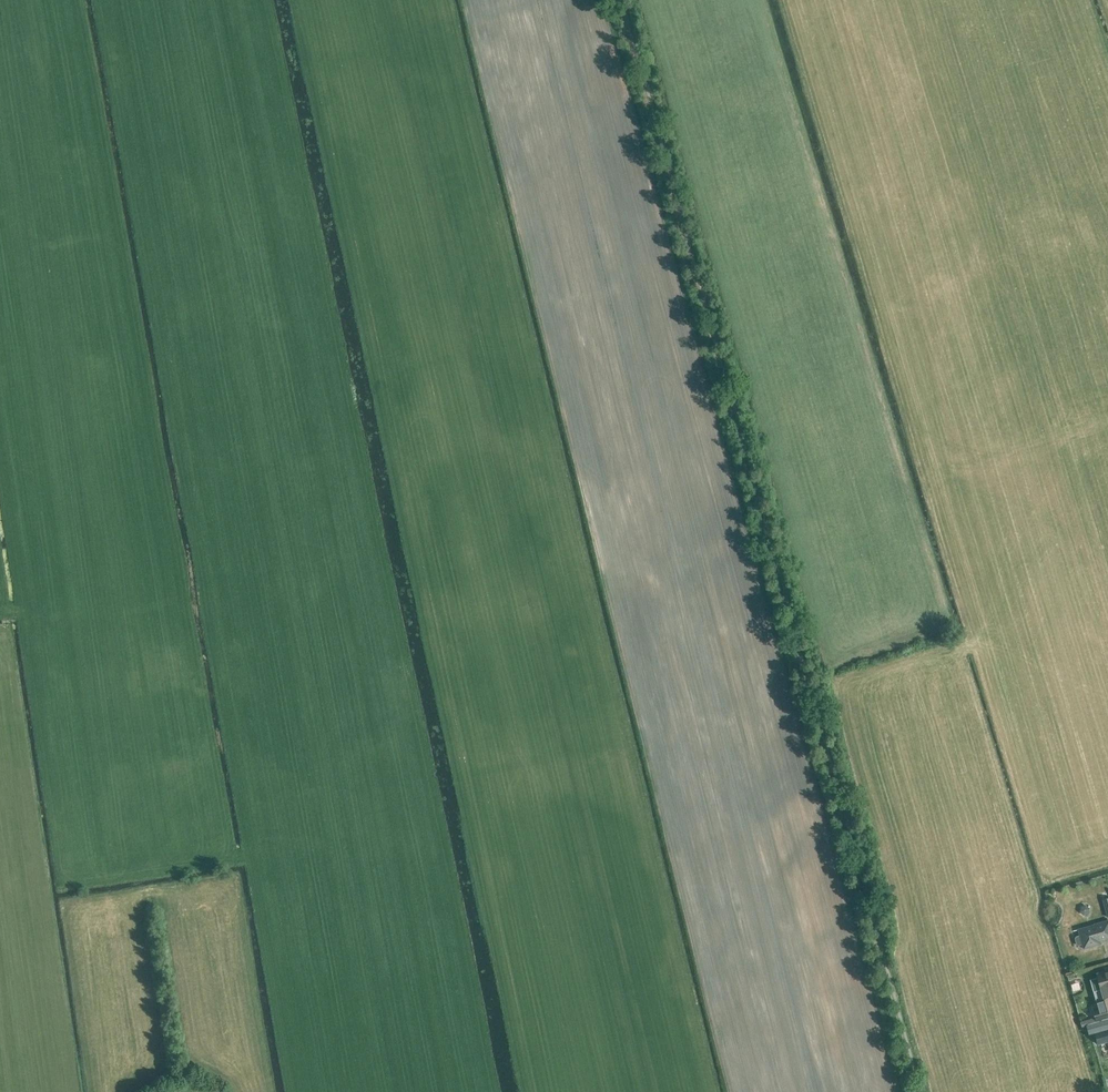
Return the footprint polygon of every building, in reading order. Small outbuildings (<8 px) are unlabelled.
[(1101,944),(1100,942),(1107,939),(1107,920),(1094,924),(1094,925),(1078,930),(1080,936),(1074,938),(1077,946),(1082,945),(1084,949),(1101,944)] [(1097,974),(1098,978),(1096,979),(1095,982),(1095,985),(1098,987),(1101,987),(1102,991),(1103,990),(1107,1004),(1107,1003),(1107,971),(1097,974)] [(1103,1001),(1091,1005),(1095,1018),(1081,1022),(1081,1025),(1096,1021),(1096,1022),(1107,1018),(1107,1005),(1105,1006),(1103,1001)] [(1088,1026),(1090,1034),(1095,1032),(1098,1045),(1107,1042),(1107,1020),(1088,1026)]
